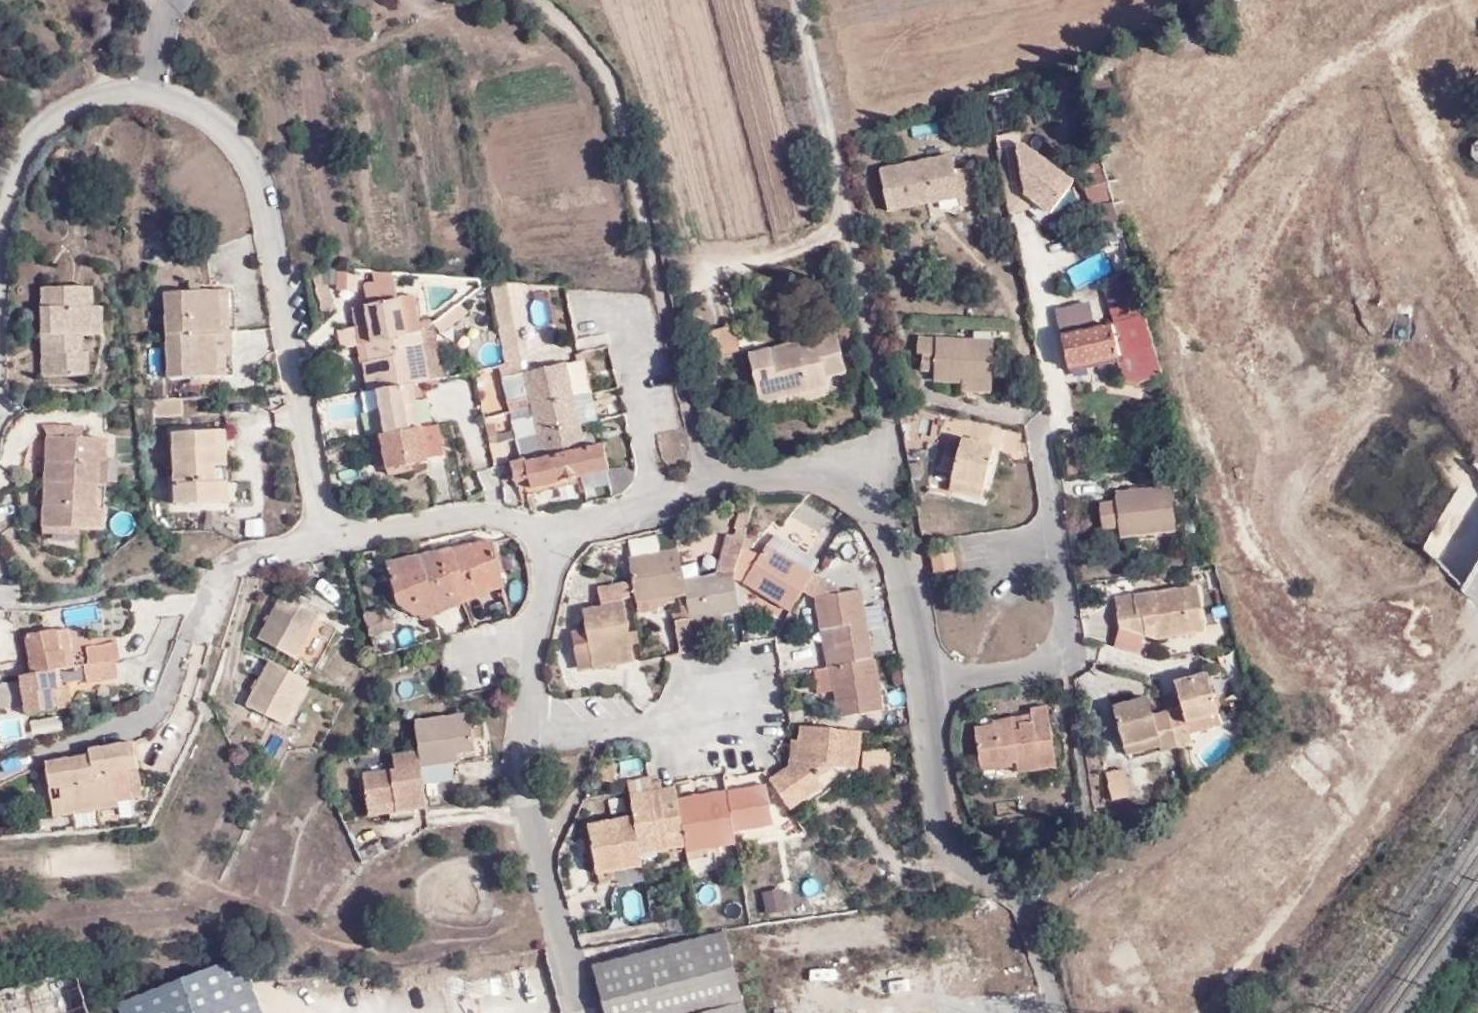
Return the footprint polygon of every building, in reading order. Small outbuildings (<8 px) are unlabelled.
[(1216,4),(1221,20),(1233,16),(1229,0),(1225,0),(1216,4)] [(1277,0),(1251,0),(1254,9),(1277,2),(1277,0)] [(1021,138),(1013,142),(1022,196),(1051,216),(1077,178),(1021,138)] [(951,166),(949,152),(878,165),(885,211),(957,198),(959,207),(983,202),(976,161),(951,166)] [(329,275),(318,278),(327,312),(337,308),(329,275)] [(516,297),(514,282),(498,282),(501,299),(516,297)] [(1101,299),(1104,323),(1142,309),(1138,290),(1101,299)] [(227,334),(226,292),(169,294),(171,380),(224,379),(223,355),(214,356),(214,334),(227,334)] [(242,292),(226,292),(227,334),(236,334),(241,334),(242,292)] [(101,340),(100,313),(99,294),(47,294),(49,342),(65,342),(65,359),(50,360),(51,383),(94,382),(94,360),(90,359),(90,341),(101,340)] [(519,329),(516,297),(501,299),(505,330),(519,329)] [(382,390),(436,381),(426,334),(414,336),(405,301),(369,308),(372,327),(362,329),(365,346),(371,345),(374,362),(367,363),(373,391),(382,390)] [(357,311),(362,329),(372,327),(369,308),(357,311)] [(108,313),(100,313),(101,340),(109,339),(108,313)] [(738,319),(713,324),(717,342),(710,344),(709,345),(711,351),(742,344),(738,319)] [(436,381),(450,378),(440,323),(426,334),(436,381)] [(705,325),(709,345),(710,344),(717,342),(713,324),(705,325)] [(1144,386),(1167,380),(1154,327),(1117,324),(1061,339),(1070,370),(1120,358),(1127,382),(1144,386)] [(519,329),(505,330),(508,366),(523,365),(519,329)] [(844,329),(756,347),(767,396),(833,383),(832,373),(851,368),(844,329)] [(238,379),(236,334),(227,334),(214,334),(214,356),(223,355),(224,379),(238,379)] [(1001,380),(1004,340),(928,335),(928,350),(933,350),(933,367),(945,367),(945,378),(971,379),(1001,380)] [(49,342),(50,360),(65,359),(65,342),(49,342)] [(529,466),(532,476),(519,481),(521,488),(530,485),(536,491),(615,471),(609,445),(587,448),(569,365),(507,379),(512,400),(533,396),(537,411),(539,418),(517,424),(525,455),(546,450),(548,461),(529,466)] [(971,379),(971,390),(1001,390),(1001,380),(971,379)] [(439,428),(431,382),(382,390),(386,412),(381,413),(395,475),(418,472),(417,467),(436,464),(434,460),(450,457),(444,427),(439,428)] [(370,413),(381,413),(386,412),(382,390),(373,391),(365,393),(370,413)] [(516,415),(537,411),(533,396),(512,400),(516,415)] [(188,400),(158,402),(159,421),(188,420),(188,400)] [(233,435),(225,436),(227,472),(235,472),(233,435)] [(225,436),(179,439),(185,511),(229,509),(229,490),(222,490),(221,472),(227,472),(225,436)] [(102,464),(112,464),(113,445),(94,444),(94,438),(87,437),(86,444),(50,443),(47,533),(110,534),(110,516),(101,516),(102,464)] [(957,485),(988,489),(993,441),(981,441),(982,438),(962,438),(961,445),(947,445),(945,472),(958,473),(957,485)] [(519,481),(532,476),(529,466),(527,458),(510,463),(516,482),(519,481)] [(926,463),(914,465),(917,479),(929,477),(926,463)] [(110,516),(112,464),(102,464),(101,516),(110,516)] [(987,495),(988,489),(957,486),(956,493),(987,495)] [(1099,504),(1102,531),(1119,529),(1120,539),(1176,533),(1171,486),(1115,492),(1116,501),(1099,504)] [(826,552),(849,512),(807,490),(785,530),(826,552)] [(751,581),(797,609),(808,589),(818,573),(825,562),(779,534),(772,545),(767,553),(760,565),(751,581)] [(717,580),(690,585),(692,597),(697,623),(744,614),(739,581),(738,576),(742,563),(747,547),(749,539),(730,535),(717,580)] [(420,613),(508,581),(496,540),(396,569),(405,604),(420,613)] [(767,553),(747,547),(742,563),(760,565),(767,553)] [(932,570),(956,569),(955,548),(931,549),(932,570)] [(690,585),(684,555),(635,565),(642,607),(692,597),(690,585)] [(739,581),(751,581),(760,565),(742,563),(738,576),(739,581)] [(808,589),(821,597),(850,590),(819,572),(818,573),(808,589)] [(510,588),(508,581),(420,613),(429,618),(510,588)] [(835,664),(840,689),(845,715),(888,707),(879,655),(876,656),(863,588),(850,590),(821,597),(826,627),(837,625),(842,646),(831,648),(835,664)] [(605,596),(608,610),(635,604),(631,590),(605,596)] [(1203,598),(1119,607),(1121,636),(1162,648),(1207,642),(1203,598)] [(329,623),(291,599),(266,640),(304,663),(329,623)] [(393,612),(368,619),(375,642),(400,635),(393,612)] [(592,638),(600,676),(639,666),(628,612),(589,621),(592,638)] [(702,653),(697,623),(682,626),(688,656),(702,653)] [(826,627),(831,648),(842,646),(837,625),(826,627)] [(77,630),(68,632),(70,651),(74,651),(79,650),(77,630)] [(70,651),(68,632),(37,636),(42,674),(29,675),(33,714),(63,711),(60,689),(65,688),(63,670),(76,669),(74,651),(70,651)] [(584,679),(600,676),(592,638),(577,641),(584,679)] [(124,646),(96,650),(97,665),(92,665),(95,686),(123,683),(120,662),(126,661),(124,646)] [(840,689),(835,664),(822,667),(827,691),(840,689)] [(316,689),(281,668),(255,708),(291,730),(316,689)] [(1177,714),(1165,717),(1166,722),(1175,757),(1189,754),(1187,745),(1185,735),(1216,729),(1206,683),(1173,689),(1177,714)] [(70,687),(65,688),(60,689),(63,711),(72,709),(70,687)] [(1175,757),(1166,722),(1150,725),(1147,708),(1112,716),(1120,753),(1154,746),(1156,756),(1157,761),(1175,757)] [(1017,734),(1012,734),(1011,720),(994,720),(993,727),(974,728),(977,766),(1015,761),(1017,773),(1052,769),(1047,711),(1031,712),(1031,724),(1018,725),(1017,734)] [(408,811),(410,821),(439,816),(436,791),(461,788),(460,771),(469,770),(469,761),(486,759),(481,722),(427,732),(431,762),(409,766),(410,780),(380,783),(383,814),(408,811)] [(862,767),(868,729),(807,726),(806,739),(805,758),(798,764),(777,781),(797,810),(831,788),(825,778),(843,766),(862,767)] [(1217,738),(1216,729),(1185,735),(1187,745),(1217,738)] [(799,739),(798,764),(805,758),(806,739),(799,739)] [(139,767),(147,766),(145,746),(100,754),(101,761),(57,768),(63,805),(73,804),(75,817),(109,811),(107,805),(127,801),(142,799),(139,775),(139,767)] [(1123,762),(1156,756),(1154,746),(1120,753),(1123,762)] [(148,774),(147,766),(139,767),(139,775),(148,774)] [(151,798),(148,774),(139,775),(142,799),(151,798)] [(1124,776),(1104,780),(1109,807),(1129,805),(1124,776)] [(636,782),(638,795),(671,789),(670,784),(660,785),(659,779),(636,782)] [(773,785),(686,798),(693,845),(694,849),(741,843),(740,830),(780,826),(773,785)] [(684,787),(671,789),(638,795),(641,817),(596,824),(603,871),(648,865),(646,850),(693,845),(686,798),(684,787)] [(107,805),(109,811),(128,808),(127,801),(107,805)] [(64,818),(75,817),(73,804),(63,805),(64,818)] [(384,824),(410,821),(408,811),(383,814),(384,824)] [(787,916),(784,883),(760,886),(764,919),(787,916)] [(622,890),(624,917),(643,915),(640,888),(622,890)] [(736,936),(595,969),(607,1012),(753,1012),(736,936)] [(119,1004),(123,1012),(267,1012),(244,954),(119,1004)] [(0,990),(0,1012),(87,1012),(72,969),(50,976),(0,990)]
